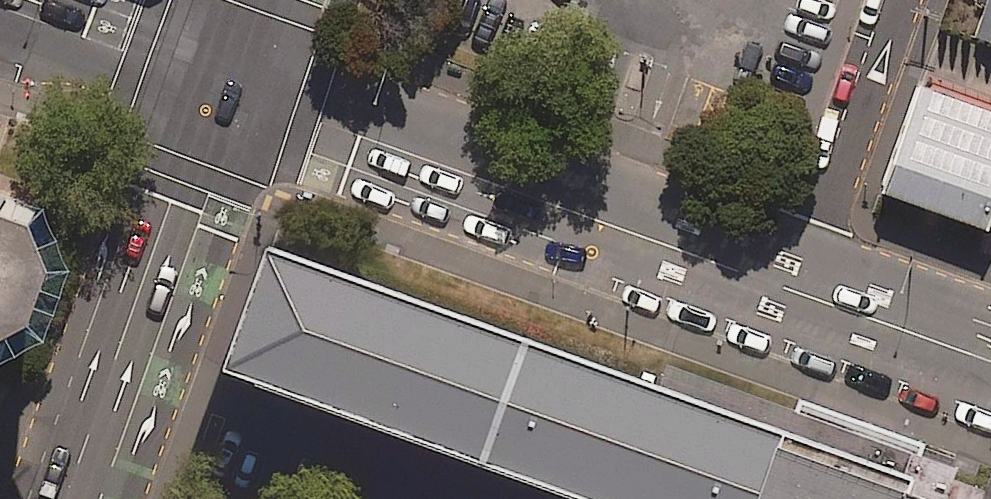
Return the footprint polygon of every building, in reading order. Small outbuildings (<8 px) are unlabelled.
[(980,39),(990,42),(990,4),(980,39)] [(927,77),(886,197),(990,234),(990,100),(927,77)] [(0,121),(0,163),(2,164),(15,126),(0,121)] [(28,315),(67,209),(62,199),(0,176),(0,393),(28,315)] [(936,480),(917,473),(928,443),(804,398),(800,408),(669,361),(664,377),(289,242),(243,369),(605,498),(954,498),(932,491),(936,480)]
